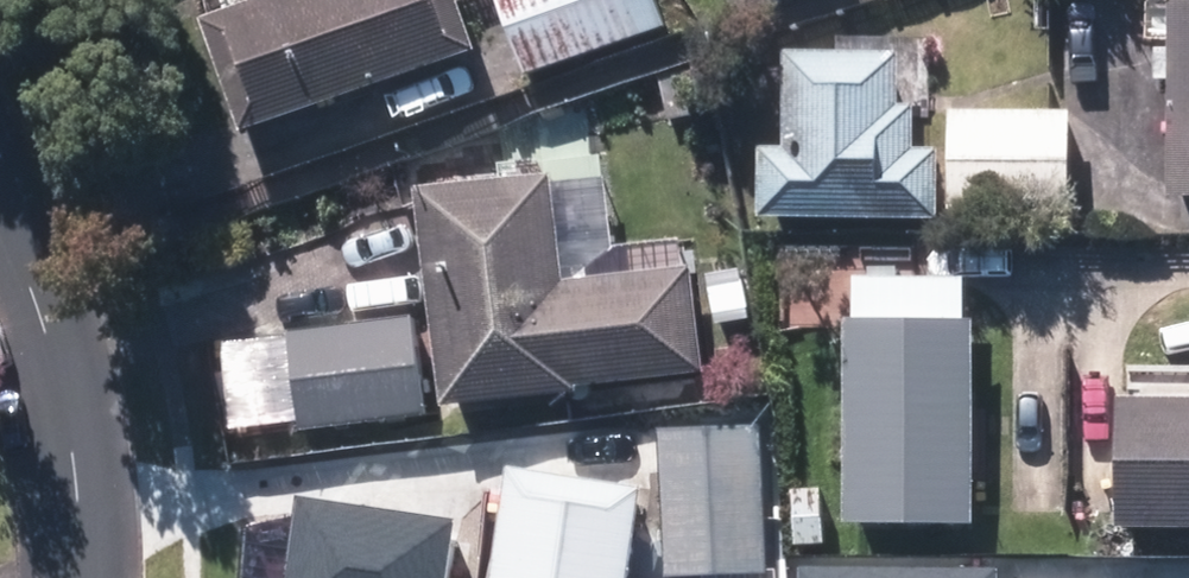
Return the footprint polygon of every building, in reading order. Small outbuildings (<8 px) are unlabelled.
[(241,136),(474,56),(455,0),(273,0),(202,25),(241,136)] [(521,79),(660,34),(649,0),(495,0),(521,79)] [(1188,199),(1188,0),(1172,0),(1170,199),(1188,199)] [(757,226),(932,227),(933,160),(906,160),(907,118),(891,117),(892,68),(782,66),(782,163),(756,162),(757,226)] [(946,118),(950,218),(1069,213),(1067,113),(946,118)] [(416,194),(441,411),(575,396),(575,389),(705,375),(693,275),(564,289),(551,179),(416,194)] [(289,337),(300,432),(426,419),(415,324),(289,337)] [(968,333),(843,333),(842,531),(968,531),(968,333)] [(1188,537),(1188,410),(1110,409),(1106,535),(1188,537)] [(666,577),(769,577),(762,431),(659,437),(666,577)] [(639,492),(505,473),(490,577),(627,577),(639,492)] [(299,502),(289,577),(445,577),(453,522),(299,502)]
